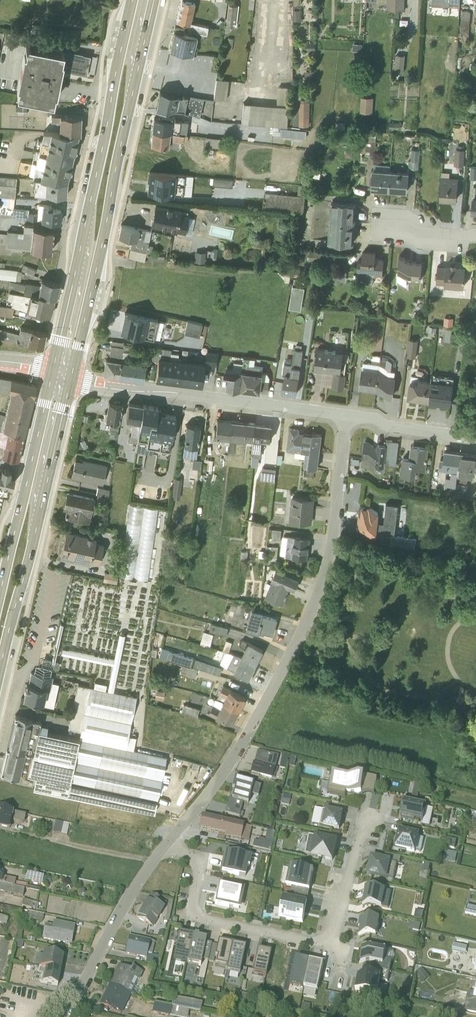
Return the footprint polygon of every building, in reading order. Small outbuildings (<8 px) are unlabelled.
[(176,19),(189,22),(194,0),(181,0),(176,19)] [(293,21),(302,21),(302,10),(301,10),(301,6),(299,6),(299,4),(301,4),(301,0),(293,0),(293,21)] [(386,10),(404,10),(404,0),(386,0),(386,10)] [(458,26),(459,0),(434,0),(449,1),(449,5),(453,6),(452,25),(458,26)] [(225,25),(224,24),(223,31),(230,32),(231,25),(236,26),(239,5),(228,4),(225,25)] [(462,10),(460,31),(469,32),(471,11),(462,10)] [(190,34),(191,31),(206,35),(208,26),(189,22),(187,34),(173,31),(169,50),(195,54),(197,45),(194,44),(196,36),(190,34)] [(86,74),(90,54),(27,42),(25,51),(23,51),(17,84),(18,84),(16,93),(53,100),(55,91),(60,70),(86,74)] [(405,71),(406,54),(396,53),(395,70),(405,71)] [(228,81),(228,80),(217,79),(216,79),(214,99),(225,100),(226,100),(228,81)] [(301,99),(301,89),(292,89),(292,100),(294,100),(293,125),(309,126),(310,102),(308,102),(309,99),(301,99)] [(199,116),(203,98),(184,94),(183,97),(159,92),(156,108),(156,109),(181,109),(199,117),(199,116)] [(372,112),(373,98),(361,97),(360,112),(372,112)] [(287,127),(289,106),(243,102),(241,123),(287,127)] [(81,116),(51,114),(51,121),(59,122),(59,132),(78,134),(80,133),(81,116)] [(152,130),(185,134),(187,122),(153,117),(152,130)] [(152,130),(150,143),(167,146),(180,148),(180,141),(186,142),(187,134),(152,130)] [(72,158),(78,134),(59,132),(43,131),(37,156),(72,158)] [(376,134),(366,133),(366,135),(362,135),(361,153),(365,153),(365,157),(374,158),(376,134)] [(204,146),(225,149),(226,139),(205,137),(204,146)] [(464,145),(465,141),(458,140),(458,145),(456,145),(454,160),(464,161),(466,145),(464,145)] [(420,149),(419,149),(411,149),(410,160),(408,160),(408,168),(418,169),(420,149)] [(31,162),(28,174),(33,175),(33,178),(66,180),(72,158),(37,156),(36,163),(31,162)] [(390,165),(373,164),(371,188),(389,190),(390,165)] [(450,167),(442,167),(440,194),(456,195),(457,173),(449,172),(450,167)] [(148,181),(147,192),(173,194),(183,194),(185,174),(149,171),(149,172),(150,172),(149,181),(148,181)] [(390,171),(389,190),(406,191),(408,172),(390,171)] [(15,197),(16,177),(0,176),(0,196),(15,197)] [(213,176),(213,184),(233,185),(233,177),(213,176)] [(67,181),(35,178),(34,192),(65,195),(65,196),(66,196),(67,181)] [(304,196),(305,186),(298,185),(297,195),(264,192),(262,209),(302,213),(304,196)] [(356,202),(330,201),(328,242),(353,243),(356,202)] [(13,208),(12,217),(60,222),(61,208),(52,207),(52,204),(42,204),(38,204),(37,214),(29,213),(29,209),(13,208)] [(154,204),(150,228),(152,228),(153,226),(185,233),(185,232),(191,233),(194,218),(188,216),(189,215),(187,215),(187,212),(181,210),(155,204),(154,204)] [(53,228),(53,227),(24,224),(23,232),(7,230),(6,234),(0,233),(0,245),(51,250),(51,249),(50,249),(52,237),(52,236),(52,235),(52,229),(53,228)] [(146,251),(151,252),(152,245),(148,244),(151,231),(121,224),(118,235),(132,238),(128,256),(144,260),(146,251)] [(0,248),(0,253),(10,254),(10,251),(22,252),(22,251),(33,251),(34,249),(0,245),(0,248)] [(205,261),(206,251),(196,250),(195,261),(205,261)] [(309,251),(309,263),(320,264),(320,260),(334,261),(335,253),(309,251)] [(375,258),(375,253),(362,252),(361,261),(357,261),(357,269),(361,274),(373,275),(372,277),(382,277),(383,259),(375,258)] [(399,255),(397,281),(407,282),(407,274),(421,275),(422,257),(399,255)] [(446,262),(438,261),(437,278),(445,278),(445,280),(445,283),(446,285),(455,286),(456,284),(456,281),(464,282),(466,262),(446,260),(446,262)] [(35,269),(23,265),(21,270),(33,275),(35,269)] [(0,269),(0,279),(20,281),(21,271),(17,271),(17,270),(0,269)] [(346,272),(336,271),(335,280),(345,282),(346,272)] [(56,297),(59,283),(41,278),(39,286),(9,281),(8,291),(38,295),(38,293),(56,297)] [(302,309),(304,286),(293,285),(291,308),(302,309)] [(54,297),(38,293),(38,295),(8,291),(7,298),(12,300),(11,306),(0,305),(0,314),(12,316),(13,307),(49,315),(54,297)] [(420,297),(416,302),(421,307),(425,302),(420,297)] [(125,312),(120,331),(153,339),(153,337),(161,339),(163,329),(164,329),(166,321),(125,312)] [(445,312),(445,320),(453,321),(453,312),(445,312)] [(182,325),(181,329),(184,330),(184,333),(199,336),(202,324),(187,320),(186,325),(182,325)] [(455,323),(454,337),(465,338),(467,324),(455,323)] [(45,332),(20,326),(19,332),(0,328),(0,337),(5,338),(42,347),(45,332)] [(410,334),(408,351),(416,352),(418,335),(410,334)] [(118,376),(123,343),(123,342),(111,340),(111,344),(108,359),(105,359),(103,373),(118,376)] [(131,353),(132,344),(123,343),(118,376),(143,379),(146,359),(135,358),(135,361),(129,360),(130,353),(131,353)] [(282,392),(296,393),(303,351),(301,350),(301,345),(296,344),(295,349),(294,349),(291,364),(284,363),(282,373),(284,374),(282,392)] [(171,348),(159,347),(159,350),(157,361),(155,377),(171,379),(174,352),(170,352),(171,348)] [(317,348),(314,367),(325,369),(325,368),(337,370),(337,373),(333,372),(331,387),(344,389),(346,374),(344,374),(346,361),(342,361),(343,352),(335,351),(335,350),(317,348)] [(157,361),(159,350),(152,350),(151,360),(157,361)] [(219,352),(206,350),(204,363),(216,365),(219,352)] [(177,357),(178,353),(174,352),(171,379),(200,383),(201,383),(203,364),(180,361),(181,358),(177,357)] [(376,390),(380,356),(372,355),(371,363),(363,362),(362,367),(361,367),(359,387),(376,390)] [(389,357),(380,356),(376,390),(393,392),(396,372),(394,372),(395,366),(388,365),(389,357)] [(240,388),(267,392),(268,392),(269,377),(267,373),(262,372),(263,366),(254,365),(255,358),(244,357),(243,363),(240,388)] [(229,377),(228,386),(240,388),(243,363),(234,362),(233,369),(225,368),(224,376),(229,377)] [(432,369),(429,395),(451,398),(454,372),(432,369)] [(410,376),(408,392),(417,393),(417,395),(429,395),(432,374),(420,373),(420,370),(412,370),(411,372),(411,376),(410,376)] [(35,384),(11,379),(0,377),(0,390),(8,392),(10,393),(6,414),(0,413),(0,429),(24,434),(27,420),(29,412),(33,396),(35,384)] [(113,401),(108,401),(107,411),(105,411),(103,418),(106,419),(106,418),(112,419),(109,437),(116,438),(122,403),(119,402),(119,401),(115,400),(113,401)] [(137,443),(143,404),(129,402),(126,419),(132,420),(130,435),(129,435),(128,442),(137,443)] [(157,406),(143,404),(138,439),(147,441),(146,446),(146,447),(170,450),(175,415),(160,412),(161,409),(160,409),(157,409),(158,407),(157,406)] [(231,419),(217,418),(216,426),(214,426),(212,438),(220,439),(220,444),(228,444),(231,419)] [(231,419),(229,442),(246,443),(247,438),(253,439),(255,422),(231,419)] [(255,422),(252,456),(260,457),(262,440),(270,440),(272,424),(255,422)] [(186,424),(183,455),(196,456),(200,425),(186,424)] [(298,432),(298,429),(290,427),(287,449),(295,450),(294,457),(304,458),(303,466),(304,467),(315,469),(317,453),(318,453),(321,434),(312,433),(312,434),(298,432)] [(0,429),(0,438),(0,439),(0,444),(4,445),(2,457),(18,460),(24,434),(0,429)] [(364,441),(362,465),(376,467),(377,460),(384,461),(386,440),(378,439),(378,443),(364,441)] [(403,452),(401,468),(416,470),(417,462),(426,463),(429,442),(411,440),(410,452),(403,452)] [(461,446),(445,444),(444,451),(440,451),(439,462),(448,463),(448,469),(446,469),(444,489),(455,490),(458,471),(458,468),(461,446)] [(461,446),(458,468),(475,471),(475,465),(475,448),(461,446)] [(75,459),(71,476),(102,483),(106,464),(82,458),(82,460),(75,459)] [(193,458),(192,467),(200,468),(201,459),(193,458)] [(12,484),(14,476),(14,475),(14,472),(10,471),(10,469),(1,467),(0,469),(0,482),(12,484)] [(276,469),(262,467),(261,478),(275,480),(276,469)] [(458,471),(455,490),(466,491),(469,479),(467,478),(468,472),(458,471)] [(181,478),(174,478),(172,498),(178,499),(181,478)] [(97,486),(96,493),(108,495),(109,488),(97,486)] [(94,497),(67,491),(65,500),(63,509),(67,510),(65,517),(89,522),(94,497)] [(108,495),(98,493),(96,500),(99,501),(99,505),(105,506),(108,495)] [(291,497),(289,521),(311,523),(314,499),(291,497)] [(414,545),(415,542),(417,533),(395,530),(399,499),(387,497),(385,517),(379,516),(380,506),(368,504),(368,508),(362,507),(361,517),(360,518),(359,519),(358,526),(392,530),(390,541),(414,545)] [(150,578),(157,506),(131,504),(124,576),(150,578)] [(281,529),(270,528),(269,540),(280,541),(281,529)] [(59,558),(89,565),(90,561),(99,563),(103,543),(95,541),(96,537),(66,531),(64,539),(63,539),(59,558)] [(283,536),(282,537),(280,555),(285,555),(285,557),(308,559),(310,539),(288,535),(288,536),(283,536)] [(266,563),(266,564),(270,564),(271,560),(276,561),(277,547),(268,546),(266,563)] [(275,571),(264,597),(283,605),(288,593),(287,592),(288,589),(295,591),(299,581),(275,571)] [(251,610),(246,629),(259,633),(259,632),(264,633),(264,632),(273,634),(277,619),(251,610)] [(228,627),(211,624),(209,631),(226,635),(228,627)] [(213,635),(203,632),(200,644),(210,647),(213,635)] [(264,650),(242,639),(239,645),(245,649),(241,657),(256,665),(264,650)] [(226,640),(222,651),(228,652),(232,642),(226,640)] [(191,667),(194,658),(169,650),(166,659),(191,667)] [(241,657),(234,654),(227,667),(234,670),(234,671),(249,679),(256,665),(241,657)] [(43,657),(41,664),(58,669),(59,661),(43,657)] [(26,683),(23,698),(53,706),(58,683),(51,681),(52,676),(50,676),(51,668),(35,665),(33,672),(31,672),(28,683),(26,683)] [(183,665),(180,673),(195,677),(197,669),(183,665)] [(81,732),(90,687),(77,684),(68,729),(81,732)] [(223,701),(240,710),(246,697),(223,685),(219,693),(225,697),(223,701)] [(154,812),(166,757),(133,749),(136,737),(135,736),(128,735),(135,696),(90,687),(81,732),(79,739),(46,732),(38,730),(27,773),(30,774),(35,775),(33,788),(154,812)] [(164,692),(156,690),(155,698),(163,699),(164,692)] [(225,718),(233,722),(240,710),(223,701),(215,699),(212,705),(207,702),(204,708),(207,710),(206,712),(223,720),(225,718)] [(183,704),(181,712),(197,716),(200,708),(183,704)] [(46,732),(47,726),(39,723),(40,720),(15,715),(1,772),(29,779),(30,774),(27,773),(38,730),(46,732)] [(275,767),(277,757),(261,753),(261,751),(257,750),(253,765),(250,775),(258,777),(259,775),(267,778),(267,780),(273,781),(277,768),(275,767)] [(346,794),(375,800),(378,787),(377,787),(378,784),(365,781),(365,782),(333,775),(333,776),(331,785),(329,784),(328,794),(338,796),(345,798),(346,794)] [(229,798),(225,813),(242,818),(243,813),(239,812),(242,802),(247,803),(250,794),(257,796),(260,785),(237,779),(231,799),(229,798)] [(419,803),(421,791),(415,790),(413,801),(419,803)] [(330,805),(325,804),(324,810),(323,810),(319,825),(339,829),(342,814),(329,811),(330,805)] [(428,811),(404,806),(402,814),(403,814),(401,825),(415,828),(415,825),(424,827),(428,811)] [(9,828),(10,820),(23,823),(25,815),(0,810),(0,826),(9,828)] [(249,827),(202,816),(199,828),(218,833),(217,838),(224,839),(224,836),(246,841),(249,827)] [(55,821),(52,832),(66,834),(68,823),(55,821)] [(336,841),(309,835),(304,855),(332,861),(336,841)] [(397,840),(394,855),(416,860),(416,856),(422,858),(424,845),(419,843),(420,842),(402,838),(401,841),(397,840)] [(272,843),(262,841),(260,848),(270,851),(272,843)] [(227,845),(226,852),(222,869),(221,872),(227,873),(245,877),(247,867),(249,867),(251,857),(249,857),(250,850),(227,845)] [(443,867),(456,870),(459,859),(446,856),(443,867)] [(384,867),(372,864),(369,881),(394,886),(398,870),(400,870),(402,864),(386,860),(384,867)] [(291,866),(288,888),(310,891),(313,869),(291,866)] [(38,892),(39,888),(14,882),(15,879),(2,876),(3,872),(2,871),(0,870),(0,884),(23,889),(38,892)] [(42,883),(43,877),(26,873),(24,880),(42,883)] [(22,896),(23,889),(0,884),(0,892),(22,896)] [(216,895),(214,904),(228,907),(229,906),(238,908),(242,889),(219,884),(217,891),(219,892),(218,895),(216,895)] [(293,898),(284,896),(279,916),(302,921),(304,914),(302,914),(305,900),(307,901),(308,895),(294,892),(293,898)] [(383,913),(386,897),(366,893),(363,909),(383,913)] [(48,894),(47,909),(57,911),(58,907),(62,908),(64,896),(48,894)] [(166,903),(151,894),(137,918),(153,928),(166,903)] [(37,909),(38,902),(23,899),(21,906),(37,909)] [(168,899),(163,921),(167,921),(173,900),(168,899)] [(19,915),(20,909),(0,905),(0,911),(19,915)] [(26,911),(25,918),(42,921),(43,914),(26,911)] [(468,912),(466,920),(475,922),(475,914),(468,912)] [(380,925),(360,921),(360,924),(361,924),(359,938),(376,941),(380,925)] [(45,924),(41,939),(70,945),(73,926),(53,922),(52,925),(45,924)] [(179,933),(173,960),(186,963),(192,935),(179,933)] [(206,938),(192,935),(186,963),(200,966),(201,960),(208,961),(211,944),(205,942),(206,938)] [(129,937),(126,953),(145,958),(144,963),(156,965),(158,956),(151,955),(154,943),(129,937)] [(231,944),(218,941),(217,945),(211,944),(208,961),(216,962),(214,968),(225,971),(231,944)] [(231,944),(225,971),(223,980),(227,980),(229,971),(239,973),(245,947),(231,944)] [(265,977),(270,952),(257,949),(251,973),(265,977)] [(467,952),(454,949),(452,957),(466,960),(467,952)] [(387,956),(363,951),(360,965),(376,968),(375,974),(390,977),(392,967),(385,965),(387,956)] [(43,952),(40,967),(60,971),(63,956),(43,952)] [(290,985),(303,988),(310,960),(296,957),(290,985)] [(318,962),(310,960),(303,988),(317,991),(323,964),(318,963),(318,962)] [(130,970),(121,965),(118,964),(116,969),(115,970),(109,984),(130,995),(138,997),(140,992),(134,988),(138,980),(139,980),(143,972),(132,967),(130,970)] [(40,967),(39,967),(37,974),(41,975),(40,982),(57,986),(60,971),(40,967)] [(380,986),(388,988),(390,977),(375,974),(374,980),(358,977),(355,990),(378,995),(380,986)] [(109,984),(99,1004),(115,1011),(116,1010),(121,1013),(130,995),(109,984)] [(475,999),(468,998),(464,1016),(475,1016),(475,994),(475,999)] [(202,1003),(172,997),(171,1007),(200,1012),(202,1003)] [(152,1013),(174,1016),(187,1016),(188,1010),(153,1004),(152,1013)]
